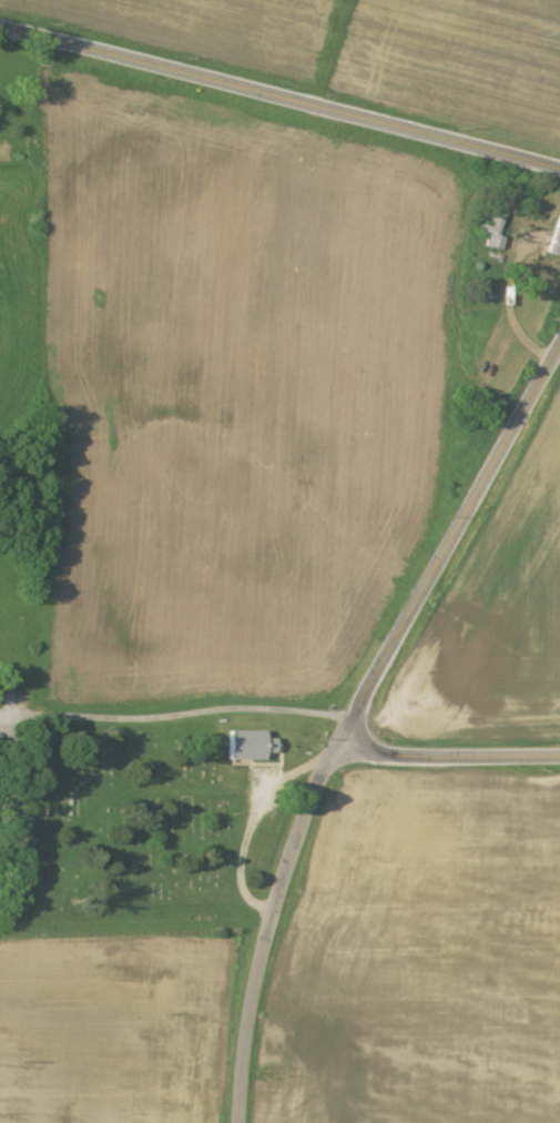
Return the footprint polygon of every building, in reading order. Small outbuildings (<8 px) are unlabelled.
[(555,257),(559,245),(559,218),(558,217),(544,253),(555,257)] [(262,731),(226,732),(227,762),(263,760),(263,754),(274,753),(273,739),(263,739),(262,731)]
